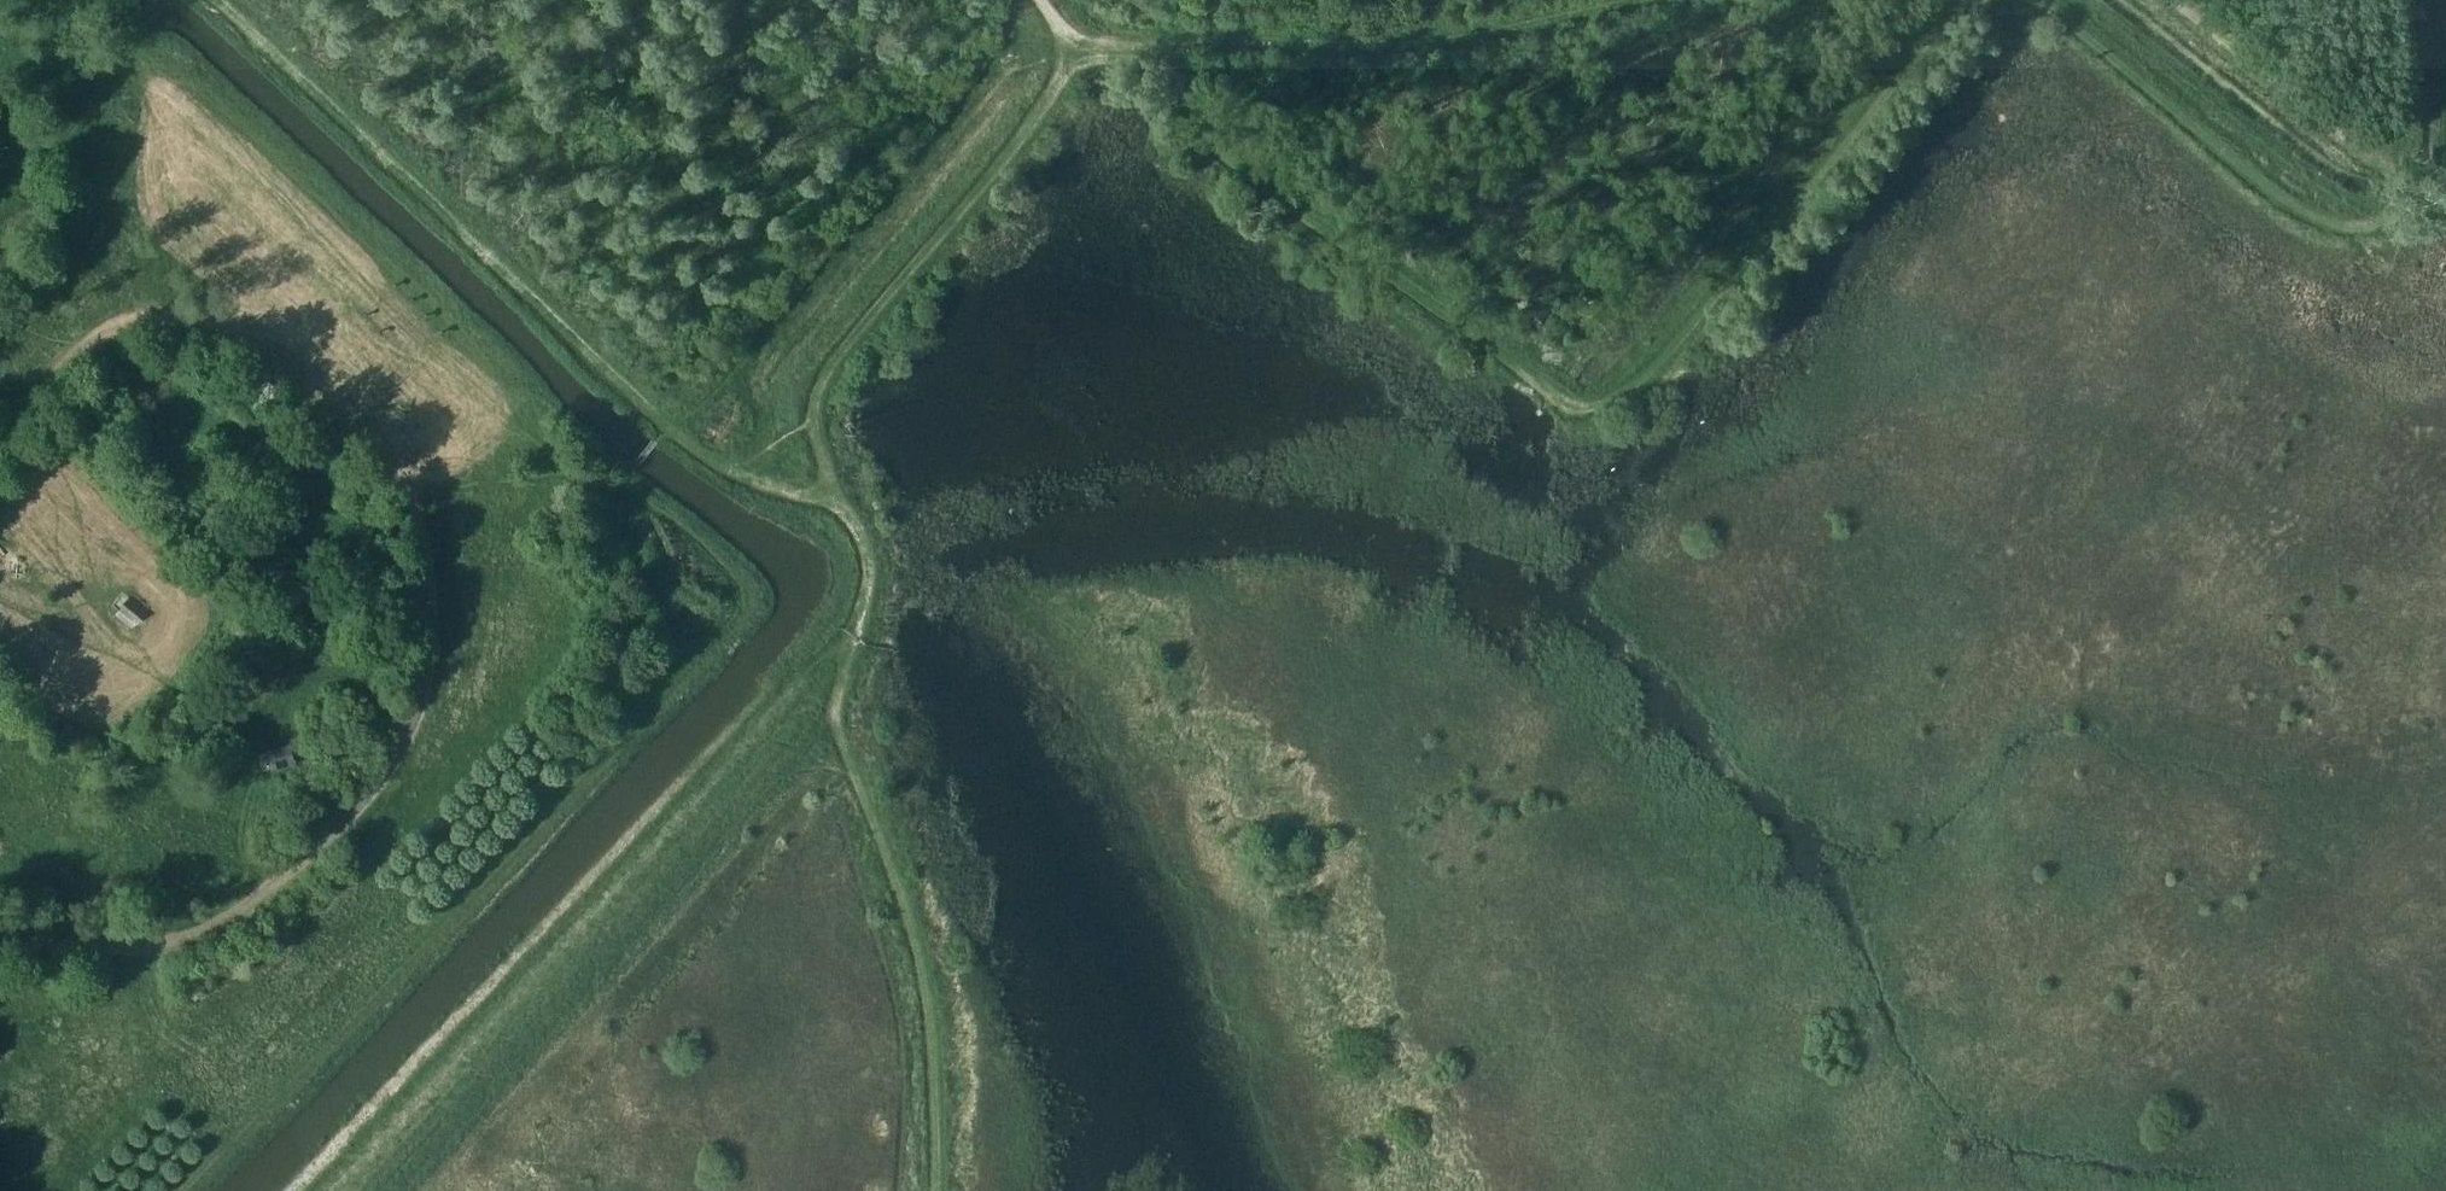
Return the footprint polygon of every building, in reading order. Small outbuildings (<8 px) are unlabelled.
[(115,615),(132,630),(149,612),(132,597),(115,615)]
